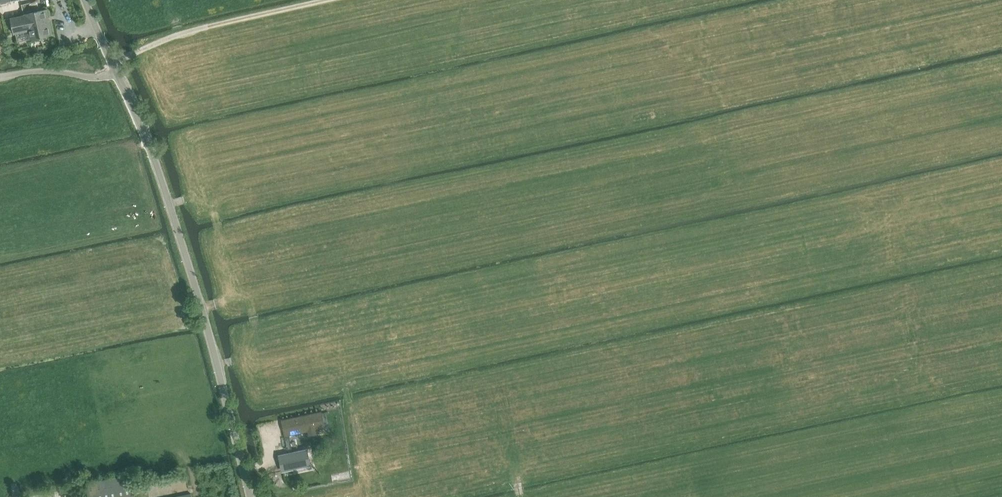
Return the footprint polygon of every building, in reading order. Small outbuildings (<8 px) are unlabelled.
[(38,1),(22,5),(24,13),(39,9),(38,1)] [(24,15),(11,18),(15,34),(28,31),(30,40),(51,35),(46,10),(24,15)] [(282,421),(284,430),(297,427),(298,432),(324,427),(321,413),(282,421)] [(307,452),(280,458),(283,472),(310,466),(307,452)] [(130,486),(128,476),(86,484),(88,494),(88,496),(132,496),(130,486)]
